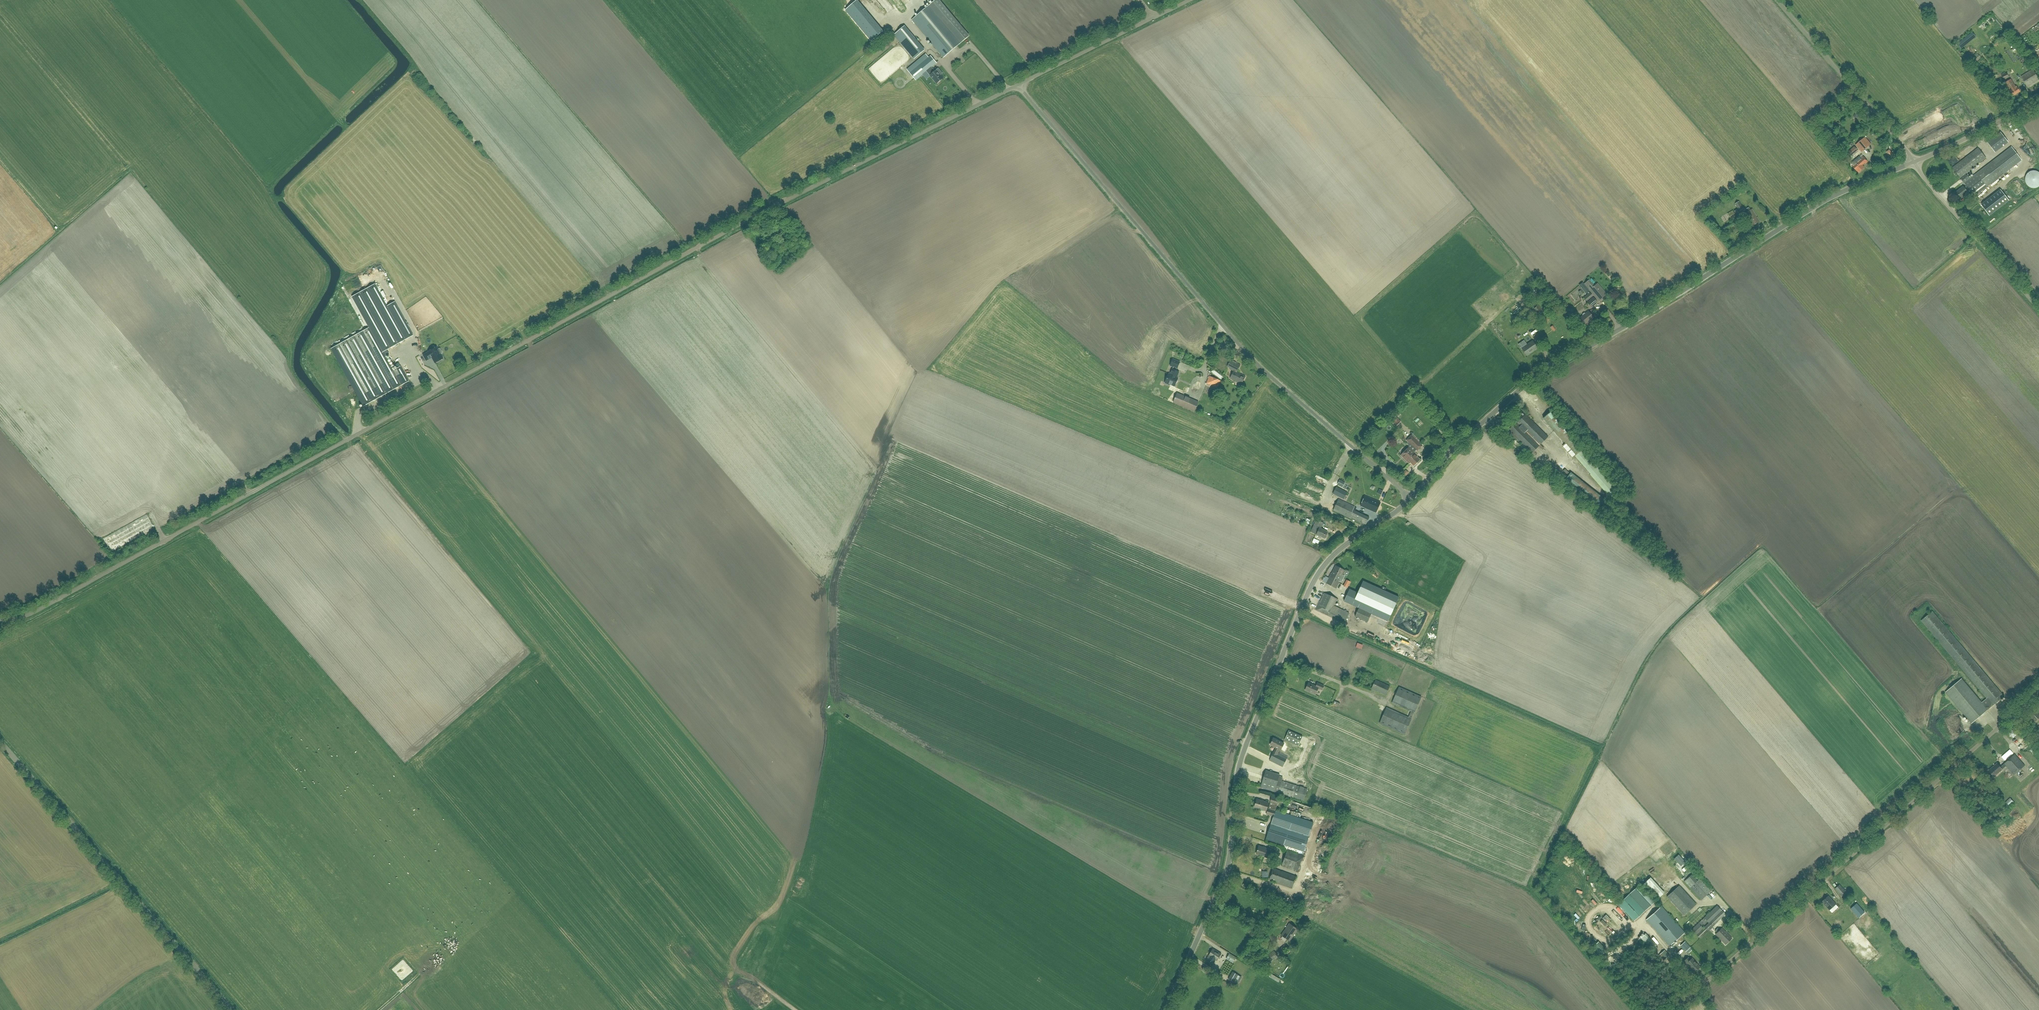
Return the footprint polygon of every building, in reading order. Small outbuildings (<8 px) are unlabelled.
[(857,0),(845,10),(871,41),(883,31),(857,0)] [(963,41),(968,36),(938,0),(936,0),(912,20),(943,57),(963,41)] [(914,59),(924,50),(904,26),(894,35),(914,59)] [(1959,50),(1976,36),(1972,32),(1955,45),(1959,50)] [(1972,65),(1981,58),(1978,54),(1969,61),(1972,65)] [(916,80),(919,78),(927,71),(931,75),(930,76),(937,84),(943,78),(940,75),(942,74),(938,68),(934,72),(931,68),(937,63),(931,56),(910,73),(916,80)] [(2038,80),(2033,70),(2021,77),(2027,87),(2038,80)] [(2012,96),(2020,92),(2016,86),(2015,87),(2011,79),(2005,83),(2010,91),(2010,92),(2012,96)] [(2008,141),(2001,130),(1986,139),(1994,151),(2008,141)] [(1857,145),(1862,151),(1870,144),(1865,139),(1857,145)] [(1845,152),(1840,147),(1836,150),(1841,156),(1845,152)] [(1964,175),(1972,169),(1986,158),(1978,148),(1952,168),(1966,186),(1964,188),(1963,186),(1956,192),(1961,198),(1968,192),(1967,191),(1969,190),(1974,196),(2021,160),(2011,147),(1968,180),(1964,175)] [(1868,162),(1863,156),(1852,166),(1858,172),(1864,167),(1862,165),(1864,163),(1865,164),(1868,162)] [(2027,167),(2021,172),(2030,183),(2032,181),(2031,180),(2037,175),(2033,170),(2031,171),(2027,167)] [(1735,205),(1739,212),(1744,209),(1739,202),(1735,205)] [(1752,226),(1759,222),(1752,209),(1751,210),(1750,208),(1748,209),(1749,211),(1744,214),(1752,226)] [(775,236),(781,233),(776,225),(770,229),(775,236)] [(1589,290),(1589,291),(1598,301),(1606,295),(1599,287),(1597,284),(1594,286),(1592,283),(1587,287),(1589,290)] [(331,349),(363,406),(409,381),(400,366),(398,363),(396,364),(398,368),(393,371),(383,352),(413,335),(395,302),(387,306),(375,284),(352,297),(369,328),(331,349)] [(1591,307),(1597,302),(1593,298),(1587,303),(1591,307)] [(1539,320),(1549,313),(1540,301),(1530,308),(1539,320)] [(1517,321),(1526,314),(1522,309),(1513,317),(1517,321)] [(1582,316),(1580,318),(1585,324),(1593,318),(1588,311),(1585,314),(1584,313),(1583,313),(1582,314),(1582,315),(1582,316)] [(1218,347),(1224,350),(1228,342),(1222,339),(1221,341),(1219,340),(1217,343),(1219,344),(1220,345),(1218,347)] [(1524,346),(1521,348),(1526,356),(1537,348),(1532,341),(1524,347),(1524,346)] [(436,347),(432,349),(428,351),(429,352),(423,355),(426,360),(430,358),(432,357),(435,363),(443,359),(440,354),(442,353),(442,352),(440,349),(439,348),(438,349),(436,347)] [(1178,378),(1177,378),(1179,372),(1175,371),(1176,368),(1177,369),(1180,362),(1173,359),(1170,366),(1173,367),(1172,369),(1170,374),(1168,374),(1165,383),(1170,385),(1170,384),(1175,386),(1178,378)] [(1241,384),(1245,377),(1236,372),(1240,365),(1236,363),(1235,364),(1232,362),(1229,368),(1234,371),(1230,378),(1241,384)] [(1213,369),(1212,371),(1221,379),(1223,377),(1213,369)] [(1209,376),(1206,383),(1217,388),(1221,381),(1209,376)] [(1177,393),(1173,402),(1194,411),(1198,402),(1177,393)] [(1516,422),(1522,427),(1530,419),(1525,414),(1525,415),(1520,411),(1513,418),(1516,422)] [(1396,425),(1398,423),(1400,421),(1396,417),(1392,421),(1396,425)] [(1531,454),(1548,437),(1530,419),(1522,427),(1516,422),(1507,431),(1531,454)] [(1408,461),(1410,463),(1411,462),(1409,460),(1412,457),(1411,456),(1414,453),(1414,452),(1416,450),(1417,451),(1422,446),(1415,439),(1412,435),(1406,441),(1410,444),(1412,446),(1410,448),(1409,447),(1400,456),(1407,462),(1408,461)] [(1417,456),(1414,453),(1411,456),(1412,457),(1409,460),(1411,462),(1410,463),(1413,466),(1420,460),(1416,457),(1417,456)] [(1347,493),(1336,487),(1333,493),(1344,499),(1347,493)] [(1375,513),(1380,503),(1365,496),(1360,506),(1375,513)] [(1333,510),(1365,526),(1369,518),(1353,510),(1354,507),(1338,499),(1333,510)] [(1325,538),(1327,532),(1319,529),(1320,527),(1314,525),(1310,532),(1316,534),(1316,535),(1325,538)] [(1326,583),(1331,586),(1334,578),(1335,578),(1340,568),(1335,566),(1330,576),(1329,576),(1326,583)] [(1331,586),(1336,588),(1344,571),(1340,568),(1335,578),(1334,578),(1331,586)] [(1349,589),(1344,601),(1359,608),(1358,608),(1359,608),(1371,614),(1388,621),(1399,597),(1363,581),(1357,593),(1349,589)] [(1344,623),(1348,613),(1333,606),(1334,605),(1335,605),(1338,600),(1323,593),(1315,610),(1344,623)] [(1359,608),(1355,617),(1367,622),(1371,614),(1359,608)] [(1921,620),(1987,698),(1981,703),(1961,679),(1945,692),(1972,723),(1987,710),(1993,705),(2004,696),(1932,611),(1921,620)] [(1385,695),(1389,686),(1375,680),(1371,689),(1385,695)] [(1322,690),(1324,686),(1317,683),(1316,686),(1308,683),(1305,690),(1315,695),(1318,688),(1322,690)] [(1414,712),(1421,697),(1399,687),(1392,703),(1411,711),(1408,717),(1386,707),(1379,723),(1404,734),(1411,719),(1414,712)] [(2038,718),(2038,715),(2033,708),(2023,717),(2030,725),(2038,718)] [(1299,744),(1302,737),(1288,731),(1284,740),(1287,741),(1288,739),(1299,744)] [(1282,767),(1287,756),(1279,752),(1278,754),(1277,753),(1279,751),(1280,751),(1283,743),(1273,738),(1270,745),(1276,748),(1274,751),(1269,760),(1282,767)] [(2021,751),(2029,751),(2030,741),(2021,741),(2021,751)] [(2004,764),(2000,767),(1997,763),(1989,770),(1994,776),(2002,769),(2006,766),(2014,775),(2025,765),(2015,754),(2004,764)] [(1303,800),(1307,789),(1281,781),(1282,777),(1279,776),(1280,774),(1266,770),(1260,787),(1303,800)] [(1304,851),(1313,822),(1275,811),(1277,804),(1278,804),(1279,800),(1271,798),(1270,802),(1268,809),(1266,814),(1274,816),(1266,839),(1304,851)] [(2004,811),(2014,802),(2010,798),(2001,806),(2004,811)] [(1266,811),(1268,803),(1256,799),(1254,807),(1266,811)] [(1268,858),(1271,850),(1259,846),(1256,854),(1268,858)] [(1297,872),(1303,855),(1287,849),(1281,866),(1297,872)] [(1685,862),(1678,855),(1674,859),(1680,866),(1685,862)] [(1292,888),(1296,876),(1282,871),(1273,868),(1269,879),(1276,881),(1276,882),(1292,888)] [(1701,899),(1710,891),(1693,872),(1684,881),(1701,899)] [(1644,880),(1654,891),(1653,893),(1657,898),(1664,891),(1649,876),(1644,880)] [(1843,897),(1848,892),(1846,889),(1845,890),(1840,884),(1835,889),(1839,893),(1840,893),(1843,897)] [(1683,915),(1696,904),(1678,885),(1666,896),(1683,915)] [(1829,910),(1836,904),(1828,896),(1822,901),(1829,910)] [(1857,903),(1851,909),(1858,918),(1865,912),(1857,903)] [(1661,906),(1645,919),(1668,946),(1684,932),(1661,906)] [(1725,914),(1717,906),(1691,930),(1700,938),(1725,914)] [(1601,912),(1606,918),(1610,914),(1605,909),(1601,912)] [(1289,941),(1297,929),(1289,923),(1281,935),(1289,941)] [(1716,932),(1715,934),(1720,939),(1722,940),(1721,940),(1725,944),(1731,938),(1726,932),(1725,932),(1724,931),(1724,930),(1721,927),(1719,929),(1717,927),(1714,930),(1716,932)] [(1599,957),(1607,950),(1599,941),(1591,948),(1599,957)] [(1221,953),(1213,948),(1206,960),(1213,965),(1215,960),(1217,961),(1221,953)] [(1272,960),(1277,956),(1273,951),(1268,955),(1272,960)] [(1229,953),(1227,957),(1226,958),(1233,963),(1236,957),(1229,953)] [(1693,972),(1699,967),(1691,958),(1690,959),(1688,957),(1683,961),(1693,972)] [(1228,979),(1233,982),(1238,984),(1242,977),(1237,974),(1232,972),(1228,979)]
